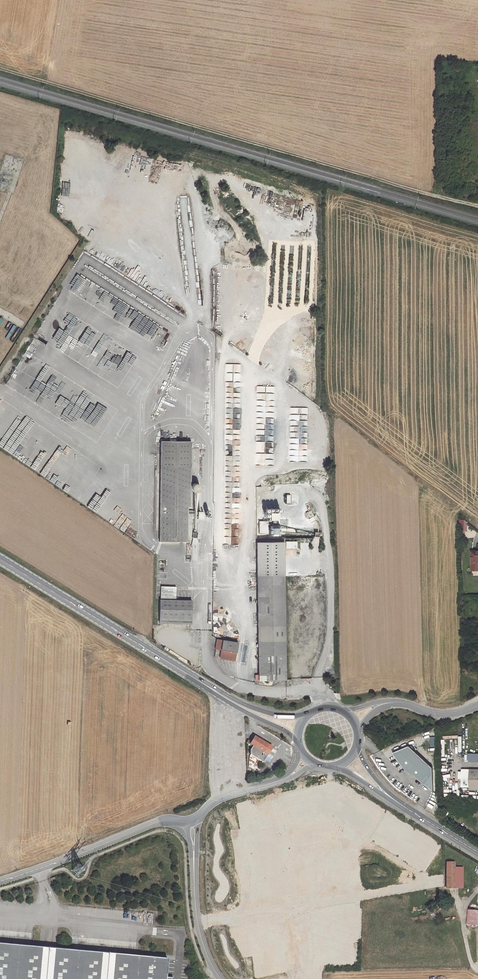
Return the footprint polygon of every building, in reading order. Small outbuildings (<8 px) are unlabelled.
[(167,438),(159,438),(158,540),(186,541),(186,534),(190,534),(191,510),(186,510),(186,505),(190,505),(191,440),(167,440),(167,438)] [(195,484),(194,484),(193,484),(192,485),(191,486),(191,487),(191,488),(191,490),(192,491),(193,492),(195,492),(196,492),(198,491),(199,490),(199,488),(199,487),(199,486),(198,485),(197,484),(195,484)] [(258,542),(260,607),(260,613),(260,653),(253,653),(253,666),(260,666),(260,676),(257,677),(259,684),(267,682),(266,676),(286,676),(284,542),(258,542)] [(190,603),(158,602),(158,622),(190,623),(190,603)] [(220,642),(219,648),(242,648),(242,639),(220,639),(220,642)] [(264,763),(273,748),(255,737),(251,745),(254,746),(252,748),(251,750),(251,752),(252,756),(264,763)] [(392,754),(403,768),(432,791),(431,768),(408,746),(392,754)] [(461,769),(461,772),(458,772),(458,779),(460,779),(460,787),(468,787),(468,790),(477,790),(477,769),(461,769)] [(454,868),(446,868),(446,873),(446,888),(462,888),(462,868),(454,868)] [(469,909),(468,924),(477,925),(477,921),(477,910),(476,910),(471,909),(469,909)] [(0,944),(0,978),(173,978),(165,977),(167,959),(0,944)]
